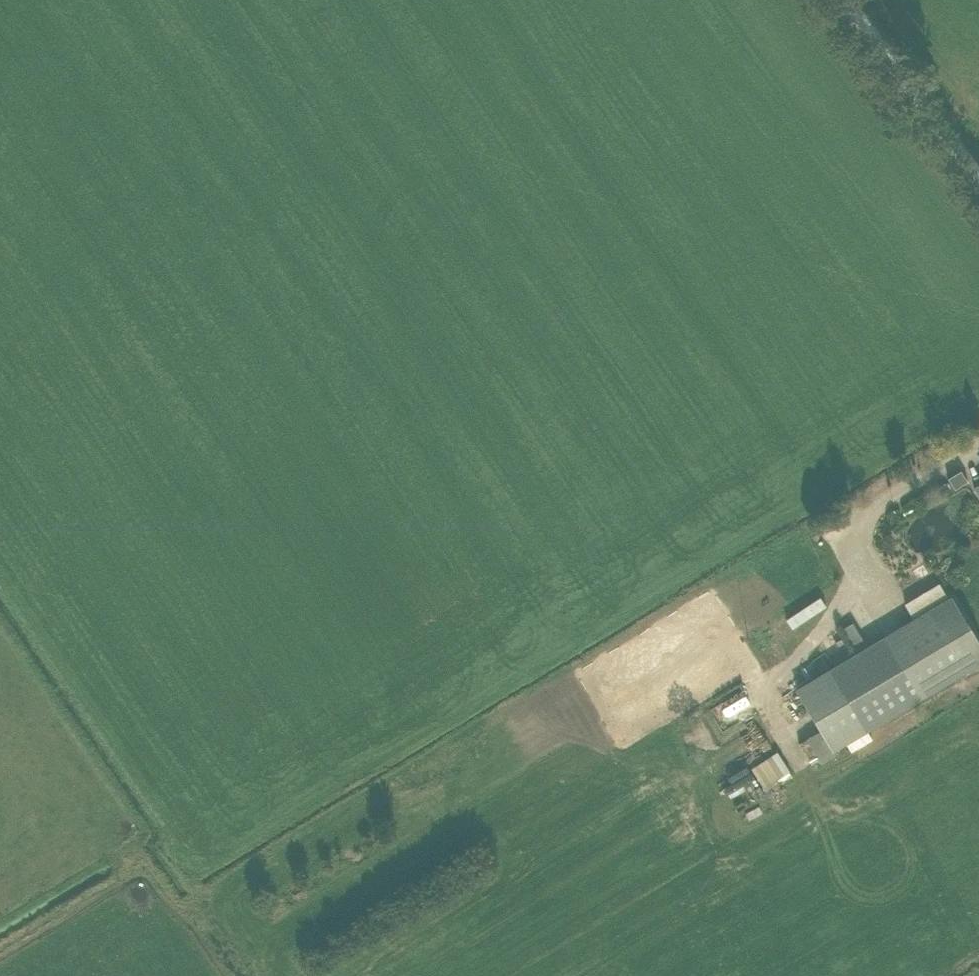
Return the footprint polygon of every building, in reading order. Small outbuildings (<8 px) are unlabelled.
[(948,479),(955,490),(968,481),(960,470),(948,479)] [(951,597),(797,690),(833,751),(978,664),(978,645),(951,597)] [(778,750),(753,771),(773,796),(787,785),(781,778),(792,769),(778,750)]
